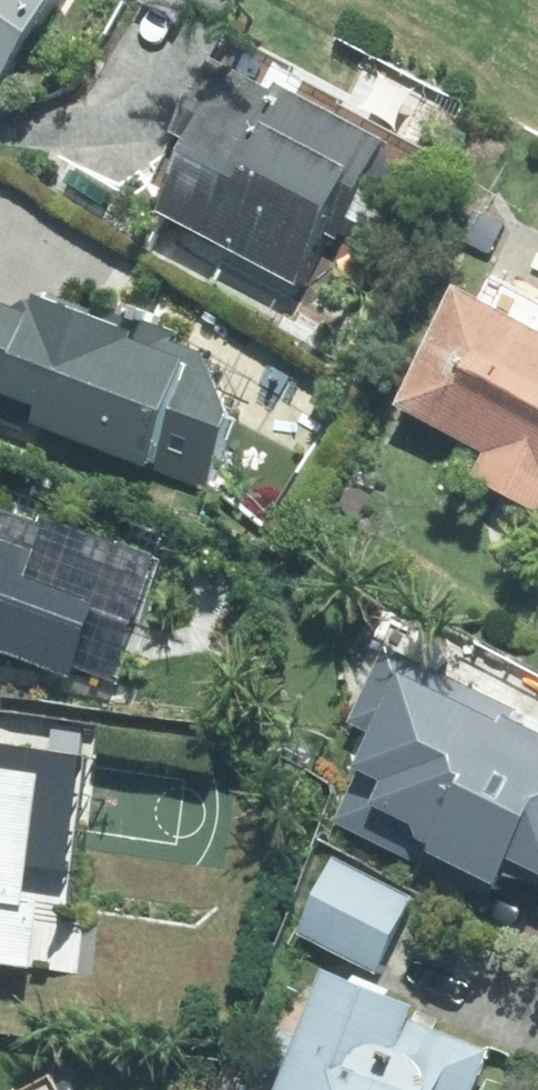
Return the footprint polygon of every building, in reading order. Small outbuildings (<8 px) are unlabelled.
[(6,88),(64,0),(0,0),(0,84),(6,88)] [(169,211),(310,285),(337,233),(350,239),(402,140),(289,80),(287,87),(228,56),(178,151),(197,161),(169,211)] [(468,286),(404,408),(491,454),(479,478),(537,511),(537,323),(468,286)] [(238,413),(209,352),(53,291),(45,314),(0,297),(0,408),(209,488),(238,413)] [(1,664),(5,652),(75,678),(104,603),(35,577),(44,553),(0,536),(0,663),(1,664)] [(513,859),(537,871),(537,728),(520,719),(522,714),(393,651),(356,728),(381,740),(338,826),(466,889),(473,873),(501,887),(513,859)] [(41,969),(51,900),(37,898),(55,778),(6,769),(10,744),(0,743),(0,962),(41,969)] [(417,903),(337,861),(299,934),(379,976),(417,903)] [(422,1022),(426,1010),(333,972),(305,1039),(288,1032),(271,1073),(288,1082),(285,1089),(484,1089),(499,1053),(422,1022)]
